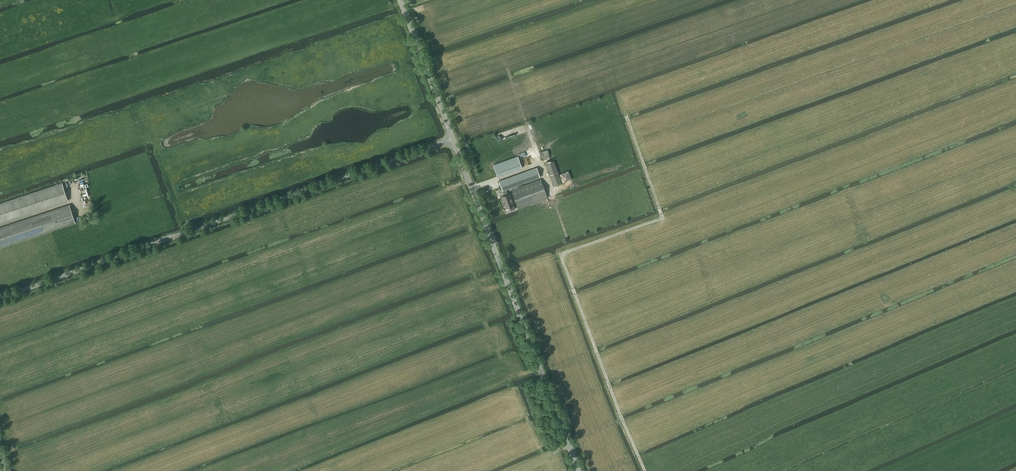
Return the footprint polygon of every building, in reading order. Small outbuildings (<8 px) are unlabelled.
[(542,160),(551,158),(548,150),(540,153),(542,160)] [(554,186),(557,184),(562,183),(554,161),(546,164),(554,186)] [(519,187),(518,185),(540,177),(536,167),(499,181),(502,190),(503,190),(505,195),(502,197),(506,208),(514,205),(510,194),(508,194),(506,189),(516,186),(516,188),(511,190),(518,209),(547,198),(541,179),(519,187)] [(68,200),(62,182),(0,203),(0,223),(68,200)] [(0,228),(0,247),(75,222),(69,205),(0,228)]
